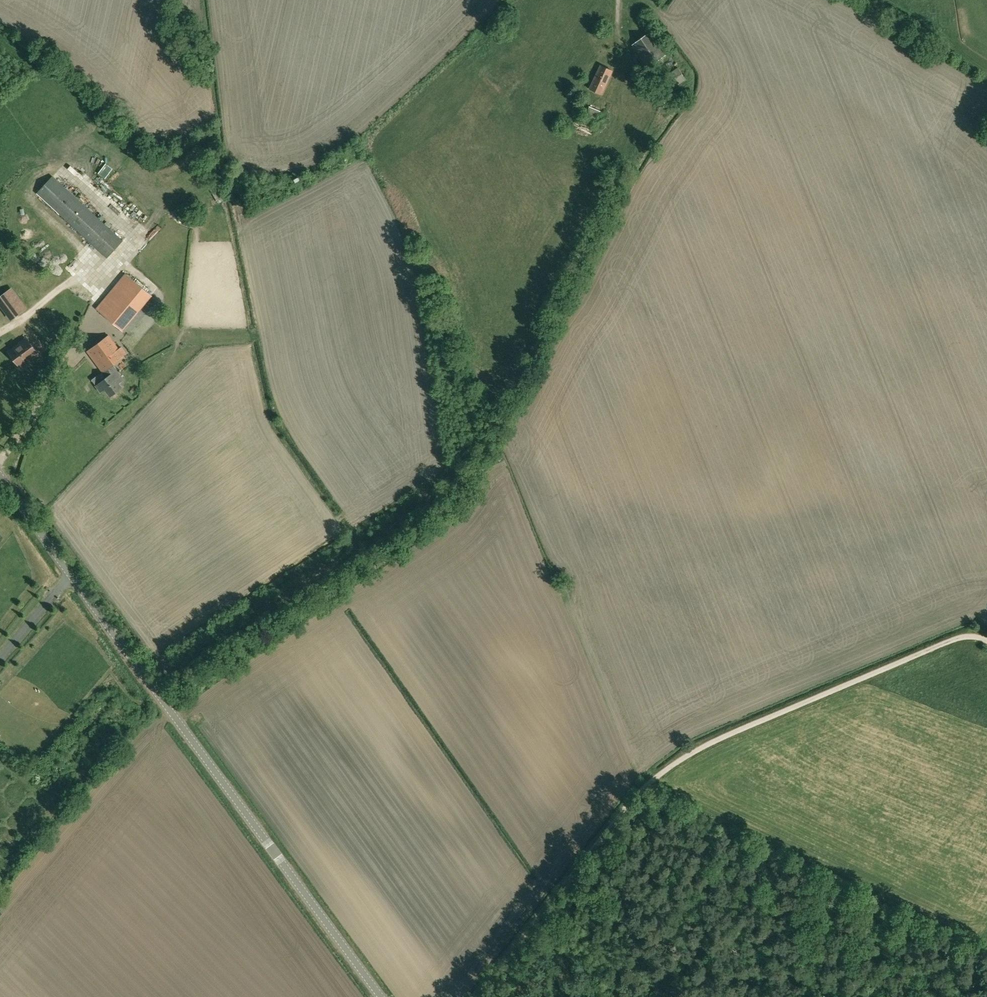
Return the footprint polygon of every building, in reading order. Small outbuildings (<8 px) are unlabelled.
[(652,33),(632,45),(646,67),(666,55),(652,33)] [(612,70),(601,65),(590,89),(602,94),(612,70)] [(678,67),(664,76),(673,88),(686,79),(678,67)] [(589,106),(585,116),(596,122),(601,111),(589,106)] [(123,240),(53,175),(37,193),(107,258),(123,240)] [(194,211),(184,202),(173,214),(183,223),(194,211)] [(0,297),(0,302),(12,318),(26,308),(12,289),(0,297)] [(103,314),(116,325),(122,330),(129,322),(103,300),(96,309),(103,314)] [(108,334),(87,351),(104,372),(105,371),(108,376),(96,386),(101,392),(105,388),(111,396),(122,387),(118,382),(123,378),(113,365),(125,355),(108,334)] [(21,343),(9,352),(20,366),(23,364),(24,366),(31,362),(29,360),(38,353),(26,338),(20,342),(21,343)]
